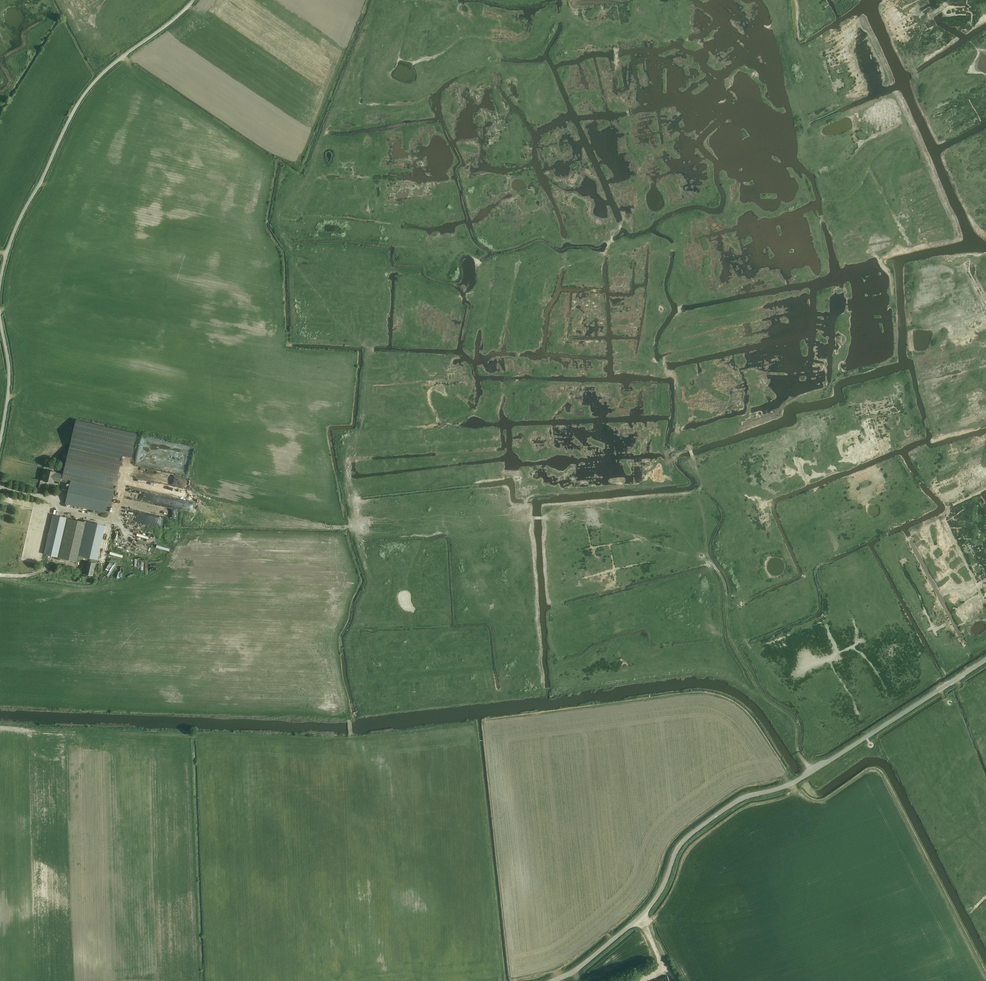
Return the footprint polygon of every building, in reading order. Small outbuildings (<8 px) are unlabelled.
[(77,419),(70,448),(121,460),(123,451),(132,453),(136,432),(77,419)] [(71,478),(72,477),(115,487),(121,460),(70,448),(64,474),(62,474),(55,472),(56,472),(46,469),(44,480),(53,482),(54,480),(60,481),(70,483),(65,503),(109,514),(115,488),(71,478)] [(44,553),(58,557),(77,561),(78,555),(86,522),(53,514),(44,553)] [(86,522),(78,555),(97,559),(105,525),(86,521),(86,522)] [(87,561),(84,574),(93,576),(96,563),(87,561)]
